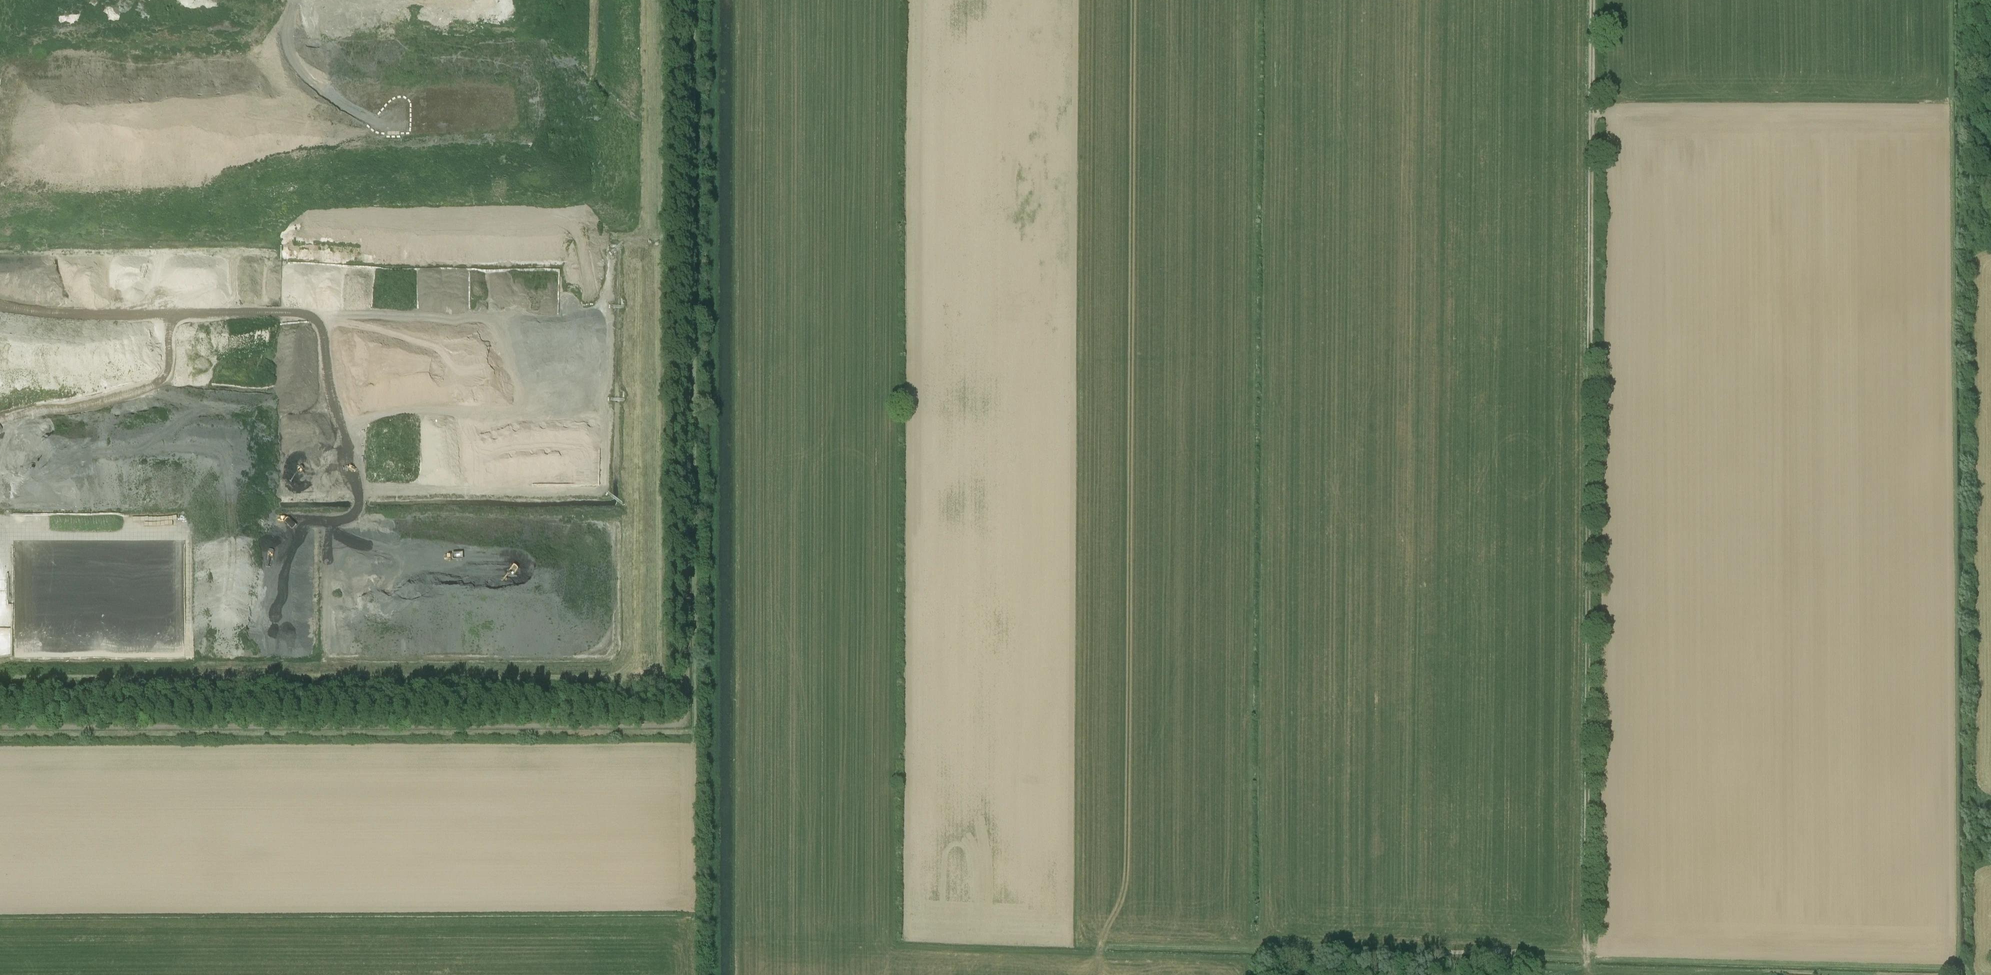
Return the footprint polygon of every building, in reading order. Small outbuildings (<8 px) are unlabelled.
[(325,387),(338,383),(334,371),(321,375),(325,387)] [(134,528),(131,533),(147,541),(149,537),(134,528)]
